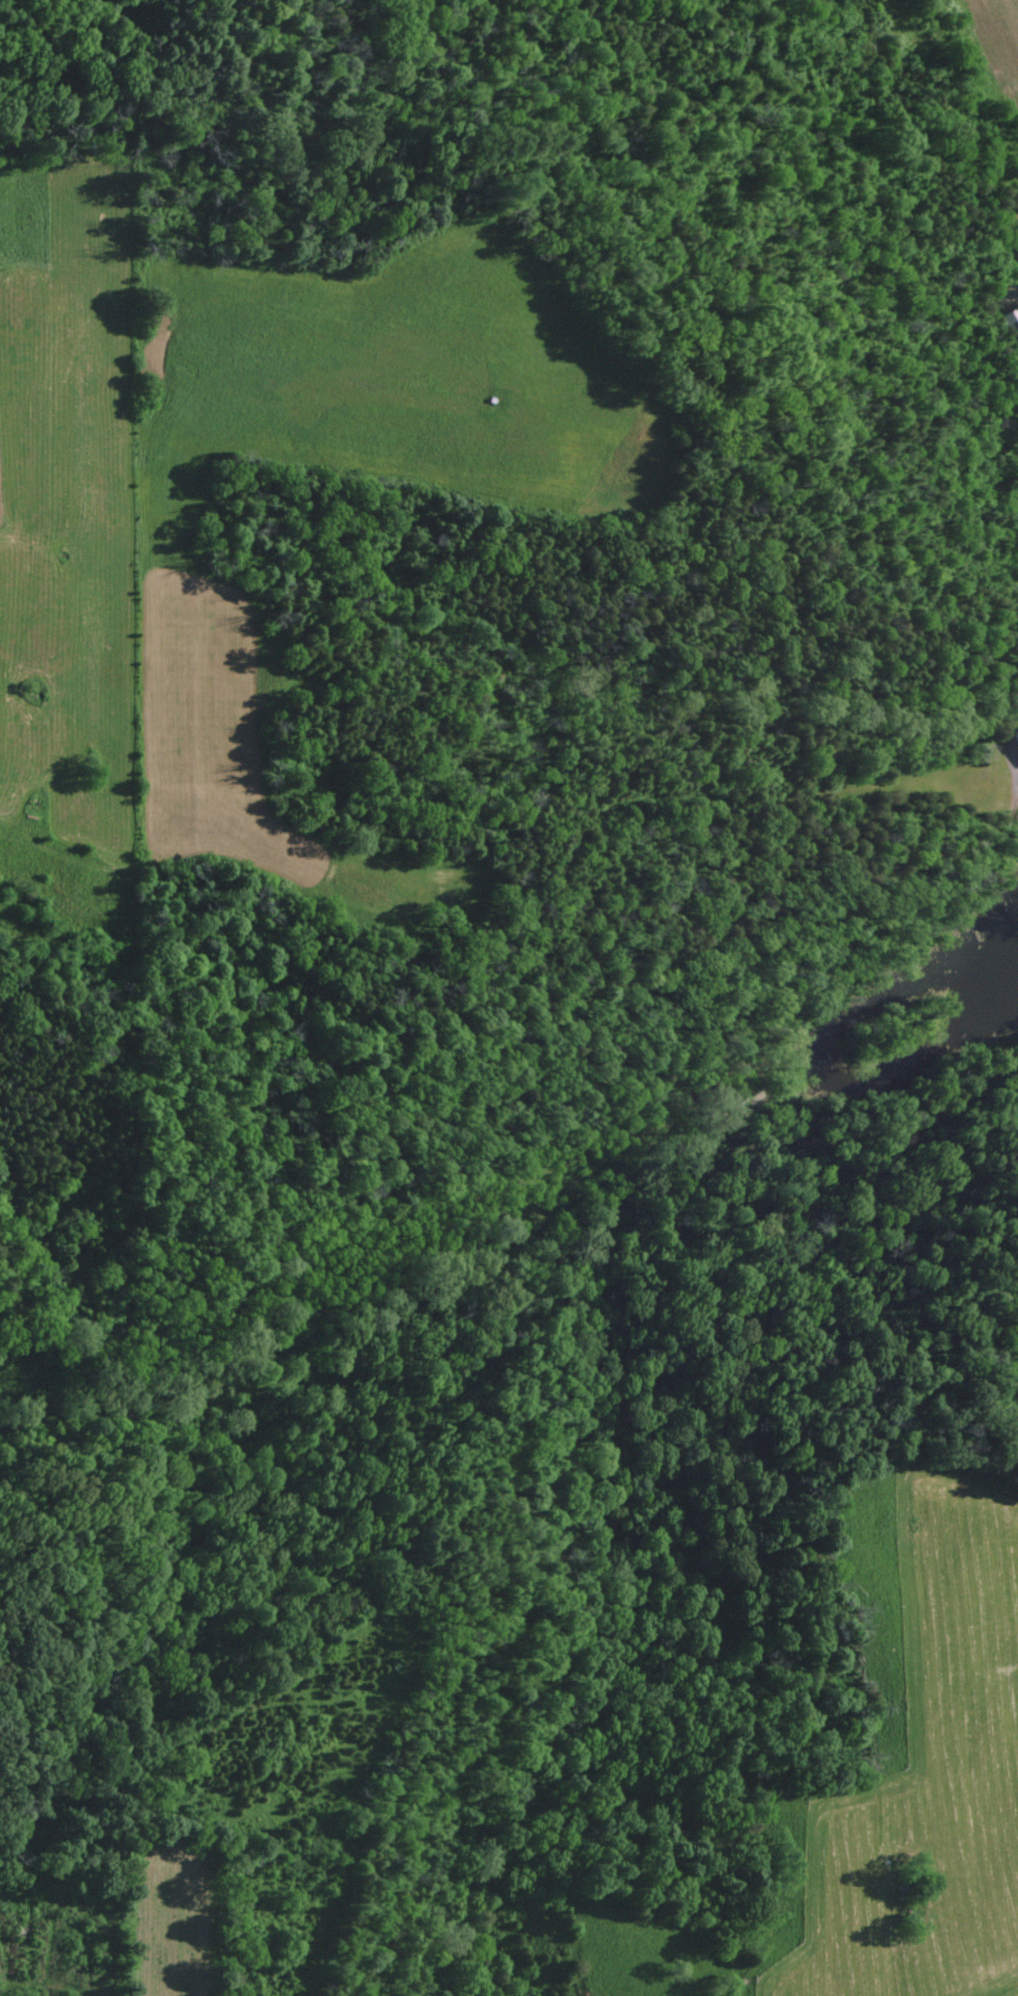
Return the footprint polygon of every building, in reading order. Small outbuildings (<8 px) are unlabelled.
[(1015,309),(999,316),(1009,343),(1017,339),(1017,316),(1015,309)]
